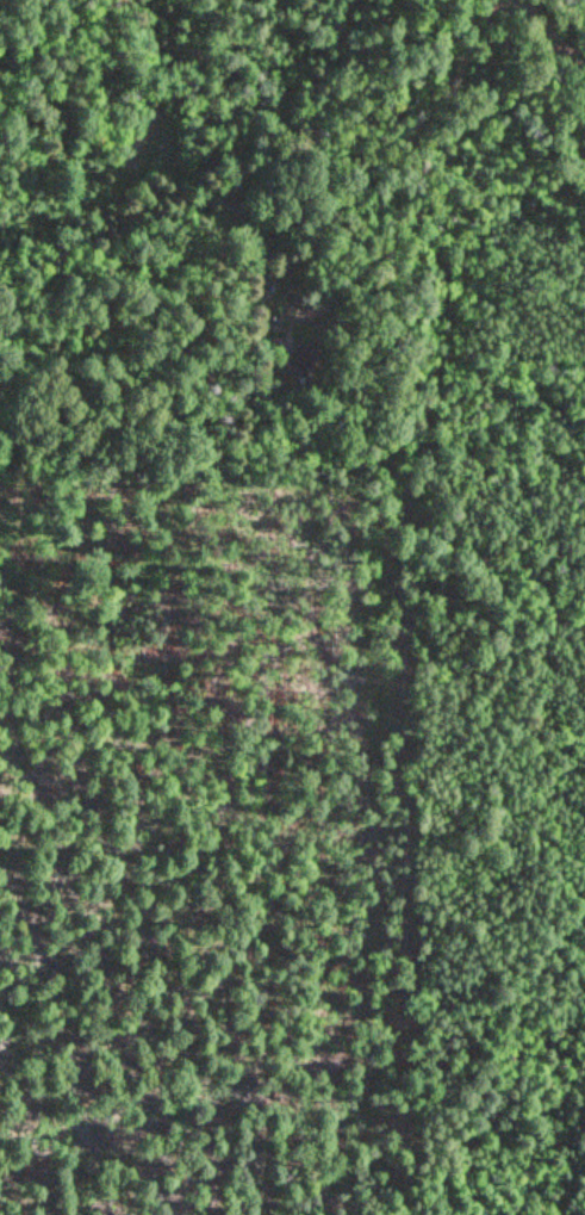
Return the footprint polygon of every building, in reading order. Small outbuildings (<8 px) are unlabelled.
[(289,351),(296,374),(316,369),(310,346),(289,351)]
